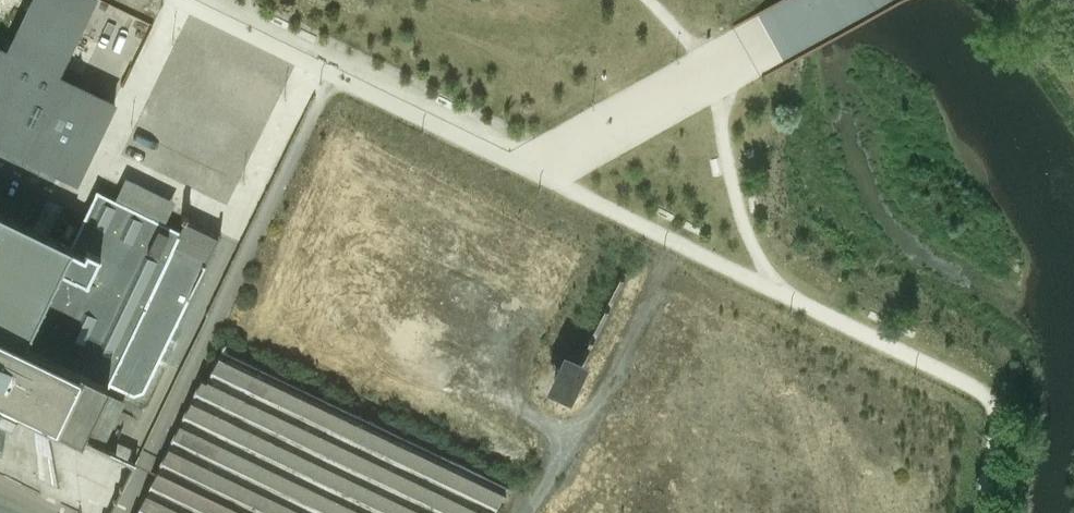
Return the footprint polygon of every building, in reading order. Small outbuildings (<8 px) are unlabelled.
[(6,39),(1,49),(0,49),(0,146),(77,183),(114,106),(56,78),(95,0),(33,0),(22,23),(23,23),(13,43),(6,39)] [(0,213),(0,403),(1,401),(37,418),(82,440),(109,384),(142,399),(223,233),(188,216),(181,231),(97,192),(71,248),(0,213)] [(623,272),(578,364),(565,357),(550,388),(570,397),(585,366),(581,365),(625,274),(623,272)] [(227,347),(208,383),(202,380),(137,512),(495,512),(508,487),(227,347)]
